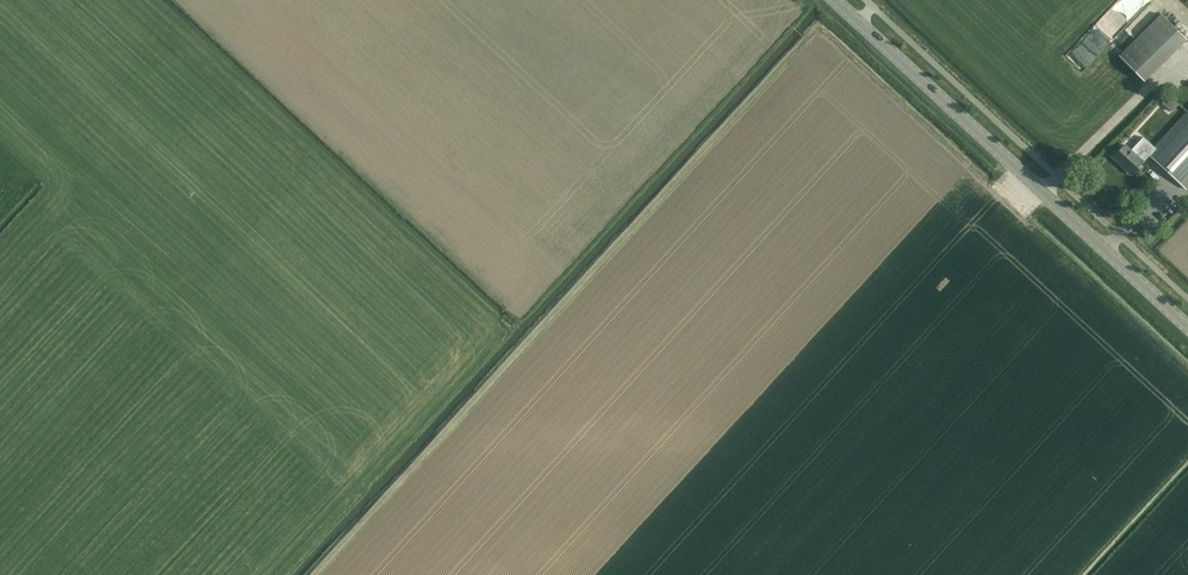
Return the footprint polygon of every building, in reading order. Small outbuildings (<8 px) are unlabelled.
[(1160,15),(1118,56),(1143,82),(1185,40),(1160,15)] [(1169,95),(1162,102),(1170,110),(1177,103),(1169,95)] [(1122,149),(1113,158),(1131,174),(1142,162),(1143,163),(1150,156),(1186,189),(1187,188),(1187,112),(1155,148),(1143,137),(1131,151),(1125,145),(1122,149)] [(1147,136),(1161,122),(1153,114),(1139,129),(1147,136)]
